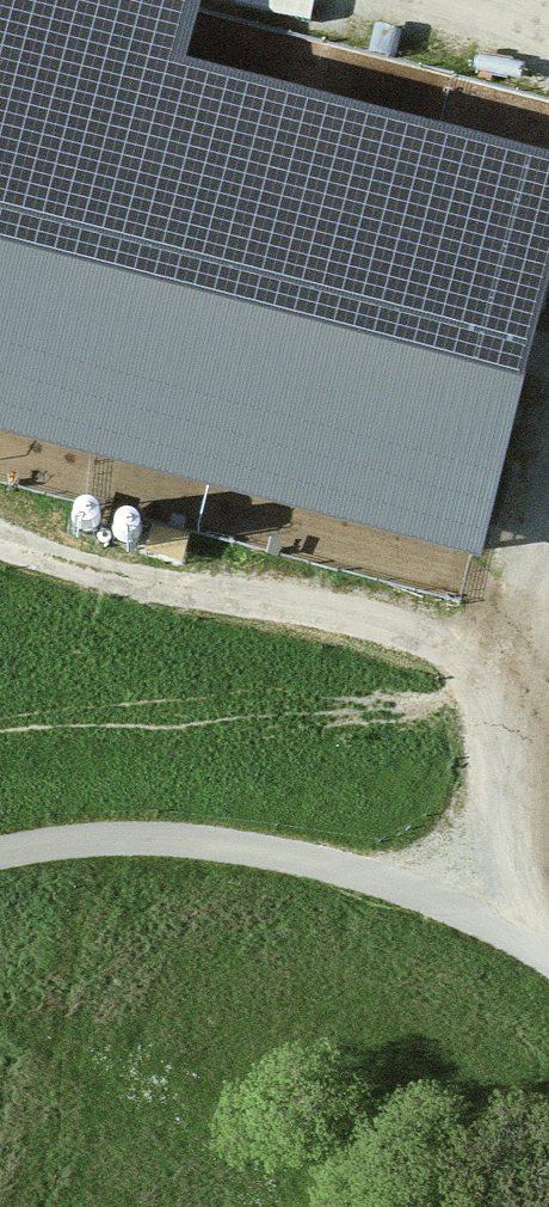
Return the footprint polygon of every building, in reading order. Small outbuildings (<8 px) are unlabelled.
[(482,547),(548,283),(548,148),(187,56),(201,0),(0,0),(0,425),(482,547)]
